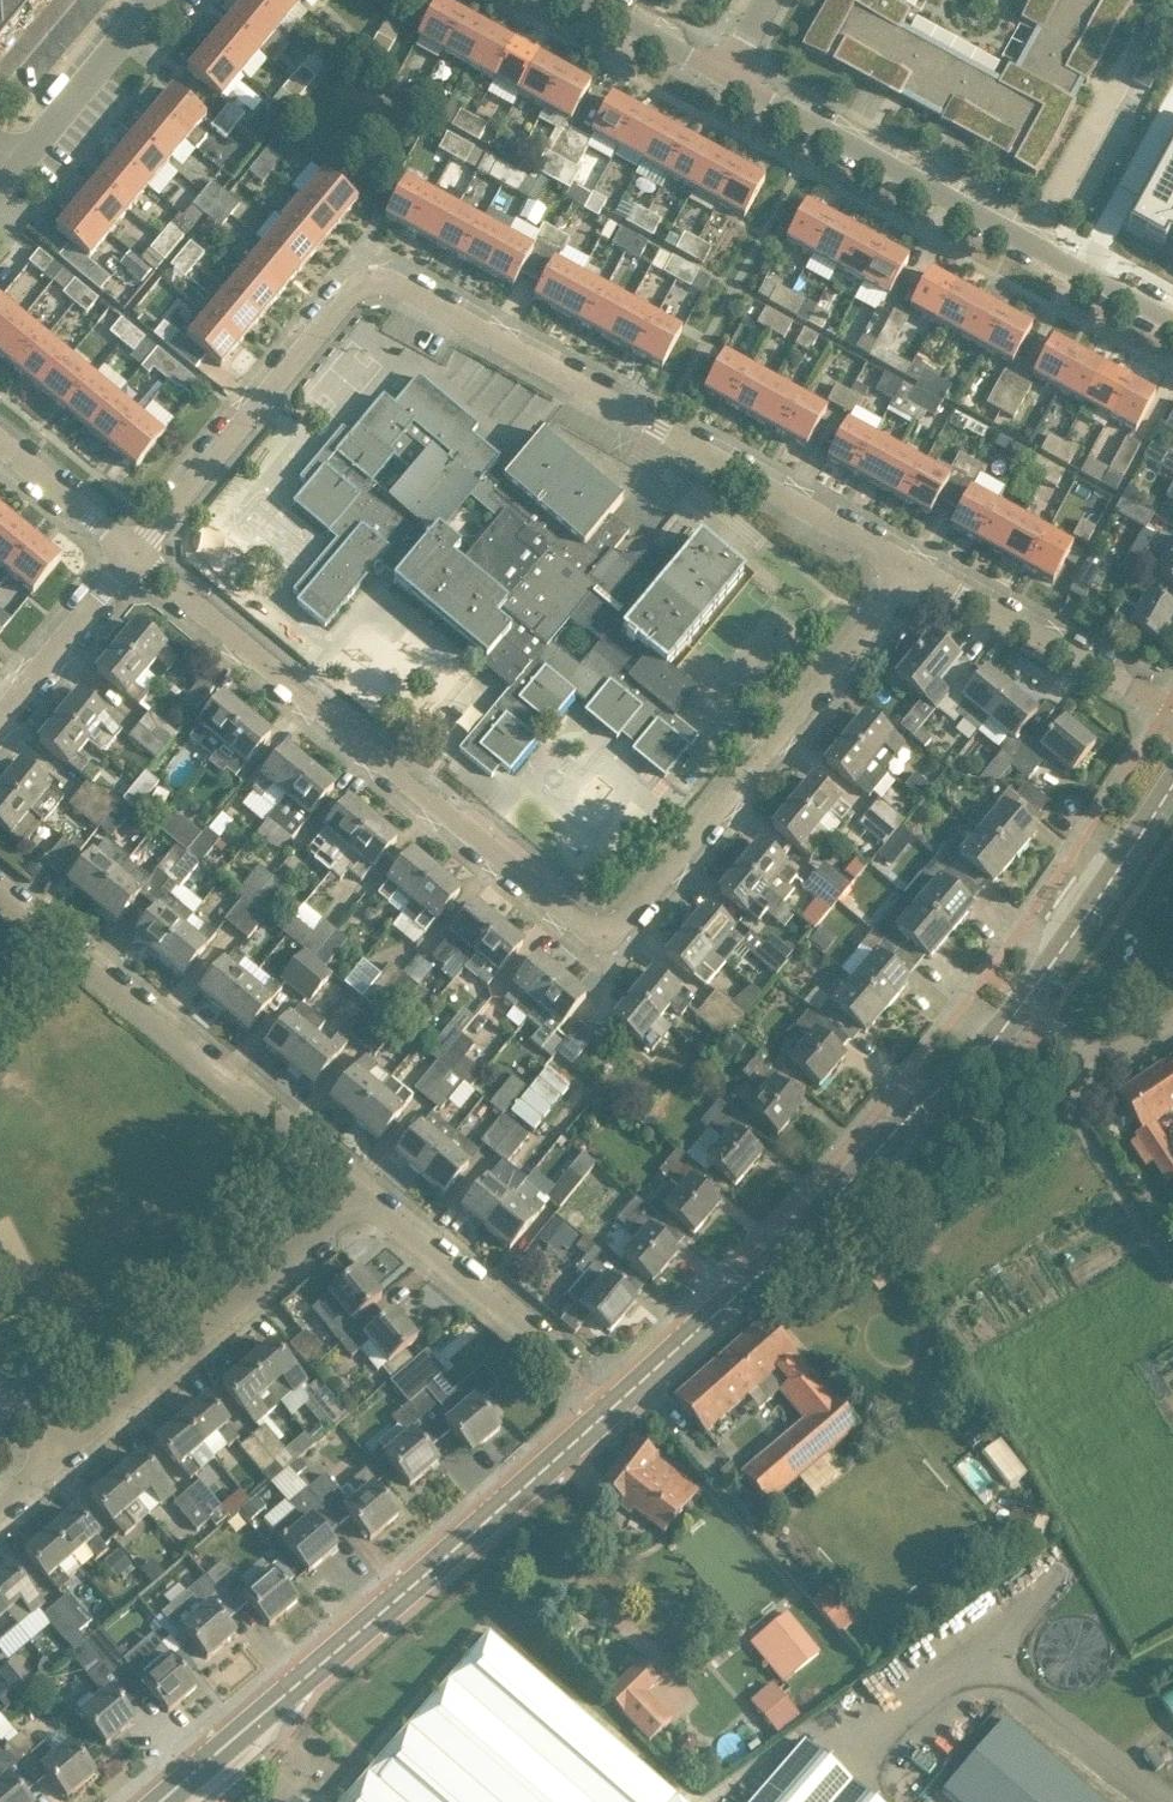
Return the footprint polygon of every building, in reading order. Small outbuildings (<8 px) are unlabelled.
[(0,52),(5,56),(15,44),(10,40),(19,30),(24,34),(34,22),(29,17),(42,2),(47,6),(52,0),(0,0),(0,52)] [(280,30),(299,6),(292,0),(248,0),(246,2),(280,30)] [(900,7),(887,0),(829,0),(812,29),(802,48),(825,61),(829,54),(836,58),(832,65),(870,83),(887,95),(900,100),(902,95),(929,47),(900,31),(910,13),(900,7)] [(1018,72),(1071,101),(1081,82),(1086,84),(1094,73),(1105,54),(1113,36),(1134,0),(1031,0),(1021,21),(1040,32),(1018,72)] [(246,2),(227,25),(260,53),(272,63),(291,39),(280,30),(246,2)] [(438,4),(426,25),(418,39),(444,53),(463,18),(438,4)] [(378,36),(393,44),(403,26),(387,17),(386,18),(385,18),(378,30),(380,31),(378,36)] [(489,32),(463,18),(444,53),(469,67),(489,32)] [(241,77),(260,53),(227,25),(207,49),(241,77)] [(495,81),(514,46),(489,32),(469,67),(495,81)] [(377,35),(369,49),(354,41),(348,52),(363,61),(362,62),(378,71),(393,44),(378,36),(377,35)] [(514,46),(495,81),(520,95),(540,60),(514,46)] [(940,124),(944,126),(951,130),(988,149),(1007,161),(1010,154),(1017,158),(1014,165),(1035,176),(1048,158),(1057,141),(1075,104),(1071,101),(1018,72),(1009,67),(999,85),(929,47),(902,95),(943,117),(940,124)] [(221,100),(241,77),(207,49),(188,72),(221,100)] [(520,95),(546,109),(565,74),(540,60),(520,95)] [(291,79),(305,90),(315,79),(301,67),(291,79)] [(565,74),(546,109),(571,123),(591,88),(565,74)] [(305,90),(291,79),(281,90),(295,102),(305,90)] [(252,110),(260,102),(241,84),(234,93),(252,110)] [(409,84),(401,99),(414,107),(422,91),(409,84)] [(153,114),(196,150),(207,137),(197,129),(206,118),(191,106),(173,91),(153,114)] [(422,91),(414,107),(427,114),(436,98),(422,91)] [(592,135),(617,149),(637,113),(612,99),(592,135)] [(258,147),(285,115),(272,103),(269,101),(242,133),(258,147)] [(230,103),(221,115),(235,127),(245,115),(230,103)] [(461,111),(451,127),(464,135),(474,118),(461,111)] [(617,149),(643,163),(662,127),(637,113),(617,149)] [(134,138),(167,165),(186,142),(196,150),(153,114),(134,138)] [(225,139),(235,127),(221,115),(211,127),(225,139)] [(474,118),(464,135),(477,142),(487,126),(474,118)] [(534,173),(540,177),(551,183),(578,134),(564,126),(548,155),(545,153),(534,173)] [(688,141),(662,127),(643,163),(635,176),(661,190),(668,177),(688,141)] [(553,183),(569,192),(565,199),(584,209),(592,195),(573,185),(579,173),(575,170),(591,141),(578,134),(551,183),(553,183)] [(460,142),(447,135),(438,151),(451,158),(460,142)] [(167,165),(134,138),(114,161),(147,189),(167,165)] [(524,146),(509,139),(501,155),(515,163),(524,146)] [(713,155),(688,141),(668,177),(694,191),(713,155)] [(460,142),(451,158),(465,166),(474,149),(460,142)] [(1145,237),(1164,248),(1168,239),(1172,242),(1172,147),(1133,220),(1149,229),(1145,237)] [(282,161),(268,150),(267,149),(258,161),(272,173),(282,161)] [(719,205),(739,169),(713,155),(694,191),(719,205)] [(479,173),(503,186),(512,171),(487,157),(479,173)] [(114,161),(95,185),(128,212),(147,189),(114,161)] [(262,185),(272,173),(258,161),(248,173),(262,185)] [(739,169),(719,205),(744,219),(764,183),(739,169)] [(512,190),(528,199),(536,184),(512,171),(503,186),(512,191),(512,190)] [(338,227),(357,203),(324,175),(304,199),(338,227)] [(553,183),(551,183),(540,177),(536,184),(528,199),(537,204),(546,187),(549,189),(553,183)] [(412,232),(432,195),(407,181),(386,218),(412,232)] [(213,183),(203,195),(216,207),(226,195),(213,183)] [(95,185),(75,208),(109,236),(128,212),(95,185)] [(437,246),(457,209),(463,198),(448,190),(442,200),(432,195),(412,232),(437,246)] [(597,218),(606,202),(592,194),(592,195),(584,209),(583,210),(597,218)] [(206,219),(216,207),(203,195),(193,207),(206,219)] [(216,207),(230,218),(240,206),(229,197),(226,195),(216,207)] [(318,250),(338,227),(304,199),(285,222),(318,250)] [(806,206),(786,242),(812,256),(832,220),(806,206)] [(206,219),(209,221),(220,230),(230,218),(216,207),(206,219)] [(625,223),(638,230),(647,214),(633,207),(625,223)] [(59,257),(78,273),(99,291),(111,277),(89,259),(109,236),(75,208),(56,232),(71,244),(59,257)] [(463,260),(483,223),(481,222),(457,209),(437,246),(463,260)] [(647,214),(638,230),(652,237),(660,221),(647,214)] [(832,220),(812,256),(837,270),(857,234),(832,220)] [(507,237),(508,237),(488,274),(514,288),(534,251),(538,245),(534,243),(538,234),(516,221),(507,237)] [(299,274),(318,250),(285,222),(265,246),(299,274)] [(508,237),(507,237),(483,223),(463,260),(488,274),(508,237)] [(547,250),(557,232),(543,225),(538,234),(534,243),(538,245),(547,250)] [(159,238),(173,250),(183,238),(169,226),(159,238)] [(611,245),(625,253),(633,237),(619,229),(611,245)] [(557,232),(547,250),(558,256),(561,257),(566,248),(570,240),(557,232)] [(664,244),(688,258),(697,241),(684,234),(681,240),(670,234),(664,244)] [(857,234),(837,270),(863,284),(883,248),(857,234)] [(647,245),(633,237),(625,253),(638,260),(647,245)] [(159,238),(150,250),(141,260),(155,272),(173,250),(159,238)] [(100,256),(113,266),(126,249),(113,239),(100,256)] [(711,249),(697,241),(688,258),(702,265),(711,249)] [(194,267),(204,255),(190,244),(189,243),(179,255),(194,267)] [(246,270),(279,297),(299,274),(265,246),(246,270)] [(558,256),(554,263),(535,300),(560,314),(580,277),(589,261),(566,248),(561,257),(558,256)] [(883,248),(863,284),(889,298),(908,262),(883,248)] [(29,264),(30,264),(43,275),(53,263),(40,252),(29,264)] [(130,254),(120,266),(142,284),(152,272),(130,254)] [(194,267),(179,255),(170,267),(184,279),(194,267)] [(671,258),(663,273),(662,274),(676,282),(685,265),(671,257),(671,258)] [(711,280),(685,265),(676,282),(689,289),(690,288),(702,295),(711,280)] [(246,270),(226,293),(260,321),(279,297),(246,270)] [(935,324),(955,288),(929,274),(909,310),(935,324)] [(580,277),(560,314),(586,327),(605,291),(580,277)] [(62,295),(74,305),(86,291),(74,281),(62,295)] [(782,311),(791,294),(778,287),(776,292),(769,303),(782,311)] [(980,302),(955,288),(935,324),(961,338),(980,302)] [(98,301),(86,291),(74,305),(86,315),(98,301)] [(605,291),(586,327),(611,341),(631,305),(605,291)] [(240,344),(260,321),(226,293),(207,317),(240,344)] [(782,311),(797,319),(806,303),(791,294),(782,311)] [(23,320),(0,301),(0,347),(23,320)] [(980,302),(961,338),(986,352),(1006,316),(980,302)] [(631,305),(611,341),(637,355),(656,319),(631,305)] [(863,341),(840,328),(834,339),(869,358),(895,312),(881,305),(863,338),(864,339),(863,341)] [(757,326),(770,333),(779,317),(766,309),(757,326)] [(816,309),(807,325),(821,332),(830,316),(816,309)] [(909,320),(895,312),(869,358),(905,378),(911,368),(889,355),(909,320)] [(1032,330),(1006,316),(986,352),(1012,366),(1032,330)] [(221,368),(240,344),(207,317),(187,340),(186,339),(185,341),(163,323),(153,335),(195,370),(207,356),(221,368)] [(793,324),(779,317),(770,333),(784,340),(793,324)] [(656,319),(637,355),(662,369),(682,333),(656,319)] [(46,340),(23,320),(0,347),(0,358),(18,373),(46,340)] [(109,334),(121,344),(133,330),(121,320),(109,334)] [(133,330),(121,344),(132,353),(144,339),(133,330)] [(804,331),(795,347),(809,354),(818,338),(804,331)] [(42,393),(70,359),(46,340),(18,373),(42,393)] [(1033,377),(1059,392),(1078,355),(1053,341),(1033,377)] [(169,383),(181,369),(157,350),(142,368),(149,374),(153,370),(169,383)] [(1084,406),(1104,369),(1078,355),(1059,392),(1084,406)] [(730,407),(749,371),(724,356),(704,393),(730,407)] [(65,412),(93,379),(70,359),(42,393),(65,412)] [(905,378),(917,385),(931,392),(938,380),(941,374),(916,360),(911,368),(905,378)] [(181,369),(169,383),(178,391),(180,389),(194,400),(204,388),(181,369)] [(1130,383),(1104,369),(1084,406),(1110,420),(1130,383)] [(755,421),(775,385),(749,371),(730,407),(755,421)] [(986,405),(1000,412),(1017,379),(1004,372),(986,405)] [(893,402),(903,384),(885,374),(875,392),(893,402)] [(93,379),(65,412),(89,432),(117,398),(93,379)] [(383,399),(352,436),(343,428),(300,480),(309,487),(294,505),(329,535),(332,531),(340,537),(331,548),(293,593),(302,600),(297,605),(325,628),(380,563),(399,578),(394,584),(486,661),(481,667),(509,691),(459,751),(492,778),(501,767),(510,773),(536,742),(531,737),(544,722),(549,726),(574,696),(590,708),(585,714),(617,740),(621,735),(637,748),(633,753),(664,779),(698,738),(674,719),(697,691),(668,667),(744,575),(700,539),(683,560),(674,552),(661,554),(654,548),(647,556),(628,558),(625,556),(627,555),(626,553),(621,559),(613,553),(629,534),(610,517),(624,501),(620,498),(619,499),(546,438),(547,437),(544,434),(504,482),(498,488),(485,477),(500,461),(470,436),(477,428),(419,379),(394,408),(383,399)] [(1031,387),(1017,379),(1000,412),(1014,419),(1031,387)] [(952,387),(938,380),(931,392),(929,395),(943,403),(945,400),(952,387)] [(1135,434),(1144,418),(1155,397),(1130,383),(1110,420),(1135,434)] [(856,384),(851,395),(863,401),(864,401),(869,391),(856,384)] [(913,423),(920,411),(929,395),(931,392),(917,385),(914,390),(903,384),(893,402),(889,409),(913,423)] [(775,385),(755,421),(781,435),(801,399),(775,385)] [(841,412),(851,395),(836,387),(827,404),(841,412)] [(858,411),(863,401),(851,395),(841,412),(854,419),(858,411)] [(934,419),(943,403),(929,395),(920,411),(934,419)] [(117,398),(89,432),(113,451),(140,418),(117,398)] [(801,399),(781,435),(806,449),(826,413),(801,399)] [(1167,423),(1164,429),(1172,435),(1172,413),(1167,423)] [(140,418),(113,451),(136,471),(164,437),(140,418)] [(982,441),(988,431),(971,422),(965,432),(982,441)] [(847,424),(839,439),(827,460),(853,474),(873,438),(847,424)] [(1040,452),(1054,459),(1063,444),(1049,436),(1040,452)] [(873,438),(853,474),(879,488),(898,452),(873,438)] [(1140,446),(1125,438),(1107,473),(1123,481),(1140,446)] [(1005,453),(1007,460),(1016,465),(1024,451),(1010,444),(1005,453)] [(1076,451),(1063,444),(1054,459),(1067,467),(1076,451)] [(1151,445),(1143,461),(1172,477),(1172,457),(1151,445)] [(898,452),(879,488),(904,502),(924,466),(898,452)] [(963,480),(972,462),(958,455),(949,472),(963,480)] [(1028,475),(1042,482),(1051,465),(1037,458),(1028,475)] [(972,462),(963,480),(976,487),(986,469),(972,462)] [(1051,465),(1042,482),(1056,490),(1065,473),(1051,465)] [(924,466),(904,502),(930,516),(950,480),(924,466)] [(951,528),(976,542),(996,506),(971,492),(951,528)] [(1153,516),(1122,498),(1113,514),(1145,531),(1153,516)] [(996,506),(976,542),(1002,556),(1022,520),(996,506)] [(14,522),(0,511),(0,539),(14,522)] [(1002,556),(1027,570),(1047,534),(1022,520),(1002,556)] [(1082,521),(1073,538),(1089,547),(1099,531),(1082,521)] [(0,539),(0,568),(9,576),(37,542),(14,522),(0,539)] [(1158,533),(1148,552),(1147,551),(1138,566),(1155,576),(1154,578),(1164,583),(1172,588),(1172,541),(1158,533)] [(1047,534),(1027,570),(1053,584),(1073,548),(1047,534)] [(37,542),(9,576),(33,595),(61,562),(37,542)] [(1084,601),(1098,577),(1104,580),(1112,565),(1091,553),(1069,593),(1084,601)] [(1155,600),(1148,596),(1139,613),(1123,604),(1115,618),(1158,643),(1172,617),(1172,610),(1155,600)] [(136,625),(117,649),(146,674),(158,660),(170,670),(178,661),(136,625)] [(943,703),(972,668),(972,667),(966,674),(956,665),(959,661),(930,637),(897,678),(937,711),(943,703)] [(97,673),(116,688),(139,707),(148,697),(135,687),(146,674),(117,649),(97,673)] [(954,724),(959,718),(977,734),(988,722),(1011,694),(985,672),(976,683),(967,675),(973,668),(972,668),(943,703),(937,711),(938,711),(954,724)] [(202,681),(200,683),(195,689),(183,704),(194,714),(214,690),(202,681)] [(1011,694),(988,722),(1009,739),(1001,750),(998,748),(998,749),(1014,762),(1041,730),(1040,729),(1036,734),(1027,726),(1037,715),(1011,694)] [(79,695),(59,719),(100,754),(111,741),(120,731),(97,710),(79,695)] [(188,741),(199,749),(211,760),(247,717),(224,698),(208,716),(188,741)] [(138,726),(166,749),(177,736),(150,713),(138,726)] [(865,716),(845,740),(884,772),(894,760),(904,748),(884,731),(865,716)] [(247,717),(211,760),(212,760),(223,747),(236,757),(225,771),(236,780),(256,755),(271,737),(247,717)] [(87,744),(100,754),(59,719),(39,742),(58,758),(80,778),(82,776),(92,785),(100,775),(77,756),(87,744)] [(1041,730),(1014,762),(1014,763),(1024,750),(1042,765),(1049,755),(1072,774),(1095,747),(1064,721),(1050,738),(1041,730)] [(156,761),(166,749),(138,726),(128,738),(156,761)] [(932,740),(920,731),(913,739),(925,749),(932,740)] [(887,775),(884,772),(845,740),(826,764),(845,779),(865,796),(867,798),(887,775)] [(267,821),(310,769),(287,750),(271,768),(251,793),(262,802),(263,801),(275,811),(267,821)] [(1,789),(42,824),(43,824),(63,801),(21,765),(1,789)] [(310,769),(267,821),(291,841),(299,832),(319,807),(334,789),(310,769)] [(122,801),(135,812),(159,785),(146,773),(122,801)] [(931,788),(915,775),(904,789),(920,802),(931,788)] [(792,805),(830,837),(842,823),(845,826),(854,816),(831,796),(812,781),(792,805)] [(78,794),(107,819),(117,807),(88,783),(78,794)] [(1049,802),(1030,787),(1028,785),(1017,798),(1040,816),(1039,814),(1049,802)] [(1,789),(0,790),(0,827),(24,847),(42,824),(1,789)] [(982,832),(1014,860),(1035,835),(1029,830),(1039,818),(1042,821),(1043,819),(1040,816),(1017,798),(1009,791),(998,804),(1002,807),(982,832)] [(97,831),(107,819),(78,794),(68,807),(97,831)] [(112,839),(135,812),(122,801),(117,807),(107,819),(97,831),(98,832),(100,829),(112,839)] [(878,801),(868,813),(894,834),(904,822),(878,801)] [(350,802),(314,845),(306,854),(329,874),(373,821),(350,802)] [(811,860),(820,849),(830,837),(792,805),(773,828),(792,843),(811,860)] [(894,834),(868,813),(858,826),(884,847),(894,834)] [(202,836),(178,816),(163,834),(177,846),(186,854),(187,854),(202,836)] [(340,883),(348,873),(362,884),(397,841),(373,821),(329,874),(340,883)] [(889,841),(903,853),(914,840),(900,828),(889,841)] [(186,854),(188,856),(199,865),(220,840),(207,830),(202,836),(187,854),(186,854)] [(1014,860),(982,832),(964,854),(951,843),(937,859),(976,892),(986,880),(992,885),(1014,860)] [(70,846),(79,854),(86,846),(76,838),(70,846)] [(60,877),(79,854),(70,846),(64,841),(44,864),(60,877)] [(92,903),(126,862),(113,852),(103,843),(69,885),(92,903)] [(739,869),(783,905),(794,892),(788,887),(797,877),(777,860),(759,845),(739,869)] [(186,854),(177,846),(155,873),(166,882),(188,856),(186,854)] [(388,906),(389,905),(399,892),(412,903),(436,874),(413,854),(377,897),(388,906)] [(177,892),(196,870),(199,865),(188,856),(166,882),(177,892)] [(966,904),(976,892),(937,859),(922,876),(936,887),(919,908),(950,935),(972,909),(966,904)] [(151,882),(139,872),(126,862),(92,903),(116,924),(151,882)] [(32,864),(25,872),(35,880),(42,872),(32,864)] [(850,886),(824,866),(815,877),(841,898),(850,886)] [(249,907),(272,878),(260,868),(236,896),(242,901),(249,907)] [(758,924),(766,915),(771,920),(783,905),(739,869),(720,892),(738,908),(758,924)] [(414,927),(423,935),(424,936),(460,893),(436,874),(412,903),(425,914),(414,927)] [(840,898),(830,890),(830,891),(813,877),(802,889),(829,911),(840,898)] [(254,911),(265,920),(265,919),(263,918),(286,890),(272,878),(249,907),(254,911)] [(841,903),(848,909),(854,901),(847,896),(841,903)] [(158,959),(193,917),(179,905),(169,897),(150,921),(135,939),(158,959)] [(254,911),(249,907),(242,901),(224,922),(236,932),(254,911)] [(282,933),(305,952),(304,952),(313,959),(335,932),(305,906),(282,933)] [(452,959),(465,969),(500,927),(476,907),(460,925),(433,958),(445,967),(452,959)] [(888,915),(873,933),(913,967),(923,955),(929,960),(950,935),(919,908),(902,927),(888,915)] [(686,933),(724,965),(734,952),(744,940),(724,925),(706,909),(686,933)] [(254,911),(236,932),(247,941),(265,920),(254,911)] [(216,936),(205,927),(193,917),(158,959),(182,978),(197,960),(216,936)] [(838,938),(823,926),(810,941),(825,954),(838,938)] [(500,927),(465,969),(487,988),(508,964),(523,946),(500,927)] [(320,965),(325,969),(348,942),(335,932),(313,959),(320,965)] [(667,957),(685,972),(706,989),(715,978),(724,965),(686,933),(667,957)] [(873,933),(861,946),(875,959),(855,982),(887,1009),(908,984),(902,979),(913,967),(873,933)] [(765,945),(787,963),(797,951),(790,945),(783,946),(772,937),(765,945)] [(777,976),(787,963),(765,945),(755,958),(777,976)] [(224,1013),(249,982),(236,972),(246,961),(244,959),(234,952),(216,975),(200,993),(224,1013)] [(320,965),(313,959),(304,952),(280,981),(295,994),(320,965)] [(361,959),(342,983),(359,997),(378,974),(361,959)] [(503,1001),(514,1010),(528,1022),(563,979),(539,959),(503,1001)] [(320,965),(295,994),(309,1006),(333,977),(324,970),(325,969),(320,965)] [(391,966),(382,977),(362,1000),(372,1009),(372,1008),(376,1011),(404,978),(391,966)] [(633,998),(660,1020),(669,1008),(681,1017),(691,1005),(671,989),(653,973),(633,998)] [(376,1011),(385,1019),(397,1030),(400,1027),(393,1021),(419,990),(404,978),(376,1011)] [(563,979),(528,1022),(539,1031),(530,1042),(541,1052),(586,998),(563,979)] [(272,983),(263,993),(249,982),(224,1013),(248,1032),(263,1014),(282,991),(272,983)] [(835,1006),(829,1001),(818,1015),(849,1041),(859,1029),(865,1035),(887,1009),(855,982),(835,1006)] [(706,1004),(735,1028),(746,1015),(717,991),(706,1004)] [(614,1021),(632,1036),(653,1053),(662,1042),(650,1032),(660,1020),(633,998),(614,1021)] [(733,1030),(735,1028),(706,1004),(695,1017),(728,1045),(737,1034),(733,1030)] [(266,1048),(290,1067),(324,1026),(300,1006),(266,1048)] [(385,1019),(376,1011),(372,1008),(372,1009),(349,1036),(362,1047),(385,1019)] [(838,1054),(849,1041),(818,1015),(811,1009),(795,1028),(810,1040),(790,1064),(801,1073),(819,1089),(844,1059),(838,1054)] [(420,1022),(408,1011),(401,1020),(413,1030),(420,1022)] [(397,1030),(385,1019),(362,1047),(374,1057),(397,1030)] [(554,1056),(570,1069),(598,1036),(582,1022),(554,1056)] [(326,1049),(314,1039),(324,1026),(290,1067),(313,1087),(347,1046),(337,1037),(326,1049)] [(461,1035),(450,1026),(426,1054),(437,1062),(439,1064),(462,1036),(461,1035)] [(725,1050),(737,1059),(749,1043),(737,1034),(728,1045),(725,1050)] [(451,1074),(464,1084),(470,1089),(483,1074),(465,1059),(475,1046),(462,1036),(439,1064),(451,1074)] [(748,1113),(759,1122),(777,1138),(803,1108),(781,1090),(789,1080),(794,1084),(796,1082),(762,1053),(742,1075),(764,1093),(748,1113)] [(1139,1137),(1128,1144),(1143,1167),(1154,1160),(1169,1183),(1172,1181),(1172,1156),(1152,1123),(1172,1110),(1172,1059),(1118,1096),(1142,1131),(1137,1134),(1139,1137)] [(331,1102),(355,1121),(389,1080),(366,1061),(331,1102)] [(437,1062),(414,1090),(427,1101),(451,1074),(439,1064),(437,1062)] [(451,1074),(427,1101),(440,1112),(464,1084),(451,1074)] [(512,1077),(490,1106),(503,1116),(525,1088),(512,1077)] [(413,1100),(403,1091),(389,1080),(355,1121),(379,1141),(413,1100)] [(706,1162),(718,1171),(736,1186),(761,1157),(740,1138),(748,1129),(753,1133),(755,1131),(720,1102),(702,1124),(723,1141),(706,1162)] [(397,1156),(421,1176),(456,1134),(432,1114),(397,1156)] [(495,1155),(517,1128),(503,1117),(481,1144),(495,1155)] [(517,1128),(495,1155),(507,1165),(528,1138),(517,1128)] [(469,1145),(456,1135),(456,1134),(421,1176),(444,1195),(479,1154),(469,1145)] [(713,1180),(695,1164),(679,1151),(660,1173),(682,1190),(665,1211),(676,1220),(694,1235),(720,1206),(698,1187),(706,1178),(711,1182),(713,1180)] [(596,1166),(583,1155),(546,1199),(559,1210),(596,1166)] [(463,1211),(486,1230),(524,1185),(510,1173),(507,1177),(497,1169),(463,1211)] [(538,1197),(524,1185),(486,1230),(510,1250),(545,1208),(536,1200),(538,1197)] [(684,1240),(648,1209),(637,1199),(619,1222),(641,1240),(624,1260),(652,1284),(678,1255),(656,1237),(666,1225),(684,1240)] [(554,1219),(543,1233),(562,1248),(568,1252),(578,1238),(554,1219)] [(576,1248),(587,1257),(575,1270),(584,1277),(568,1296),(611,1333),(636,1303),(615,1285),(625,1274),(584,1239),(576,1248)] [(372,1304),(373,1306),(382,1298),(358,1271),(329,1296),(348,1318),(330,1333),(341,1345),(358,1331),(351,1323),(372,1304)] [(383,1367),(384,1368),(394,1379),(414,1362),(405,1351),(417,1340),(394,1313),(385,1320),(373,1306),(372,1304),(351,1323),(358,1331),(341,1345),(352,1358),(367,1344),(385,1365),(383,1367)] [(742,1477),(768,1506),(859,1427),(765,1321),(675,1400),(705,1435),(778,1370),(789,1383),(780,1390),(806,1420),(742,1477)] [(327,1357),(305,1332),(289,1346),(310,1371),(327,1357)] [(305,1393),(299,1387),(305,1383),(288,1363),(272,1344),(248,1365),(280,1403),(292,1417),(311,1401),(305,1393)] [(500,1430),(477,1403),(483,1398),(468,1381),(440,1405),(426,1389),(445,1373),(426,1352),(414,1362),(394,1379),(390,1382),(408,1404),(440,1441),(451,1431),(471,1455),(500,1430)] [(254,1424),(267,1414),(280,1403),(248,1365),(223,1386),(238,1405),(254,1424)] [(311,1401),(312,1402),(329,1423),(334,1429),(349,1417),(319,1381),(305,1393),(311,1401)] [(207,1400),(183,1421),(203,1445),(217,1434),(228,1447),(239,1439),(222,1418),(207,1400)] [(392,1418),(408,1437),(388,1454),(384,1457),(410,1488),(439,1463),(428,1450),(440,1441),(408,1404),(392,1418)] [(190,1456),(203,1445),(183,1421),(157,1442),(173,1461),(189,1480),(201,1470),(190,1456)] [(265,1427),(253,1437),(284,1472),(295,1463),(265,1427)] [(284,1472),(253,1437),(240,1448),(270,1484),(284,1472)] [(983,1454),(1010,1488),(1025,1476),(999,1442),(983,1454)] [(604,1486),(622,1500),(618,1506),(629,1515),(634,1509),(664,1532),(697,1490),(656,1459),(657,1458),(637,1444),(604,1486)] [(139,1503),(151,1494),(160,1505),(173,1494),(157,1474),(141,1456),(117,1477),(139,1503)] [(301,1460),(290,1470),(296,1477),(307,1468),(301,1460)] [(350,1504),(340,1493),(325,1475),(307,1490),(339,1527),(350,1518),(370,1541),(399,1517),(375,1489),(379,1486),(366,1471),(348,1486),(358,1497),(350,1504)] [(123,1536),(136,1526),(126,1514),(139,1503),(117,1477),(92,1498),(107,1517),(123,1536)] [(307,1490),(300,1481),(292,1488),(300,1497),(290,1505),(296,1512),(275,1531),(284,1542),(283,1543),(309,1574),(337,1549),(327,1537),(339,1527),(307,1490)] [(199,1483),(187,1493),(217,1528),(229,1518),(199,1483)] [(258,1492),(269,1508),(280,1500),(270,1484),(258,1492)] [(217,1528),(187,1493),(173,1505),(195,1532),(209,1520),(216,1529),(217,1528)] [(251,1522),(266,1509),(256,1497),(242,1510),(251,1522)] [(53,1531),(74,1556),(86,1546),(97,1559),(108,1550),(91,1530),(76,1512),(53,1531)] [(26,1554),(42,1573),(58,1592),(70,1581),(59,1568),(74,1556),(53,1531),(26,1554)] [(121,1576),(132,1567),(132,1566),(119,1551),(105,1563),(118,1578),(121,1576)] [(152,1584),(164,1573),(153,1560),(140,1571),(152,1584)] [(250,1590),(241,1580),(224,1560),(206,1576),(238,1613),(249,1604),(269,1627),(298,1603),(271,1572),(250,1590)] [(30,1615),(42,1606),(26,1586),(10,1568),(0,1577),(0,1604),(19,1626),(31,1617),(30,1615)] [(206,1576),(189,1590),(161,1615),(180,1636),(184,1633),(207,1660),(236,1635),(226,1623),(238,1613),(206,1576)] [(828,1590),(813,1603),(841,1635),(856,1622),(828,1590)] [(57,1605),(81,1633),(92,1623),(68,1595),(57,1605)] [(5,1638),(19,1626),(0,1604),(0,1642),(5,1638)] [(79,1634),(81,1633),(57,1605),(43,1617),(73,1652),(86,1641),(79,1634)] [(787,1614),(750,1645),(784,1684),(821,1653),(787,1614)] [(677,1797),(490,1635),(378,1763),(344,1801),(682,1801),(677,1797)] [(130,1655),(123,1647),(106,1662),(137,1699),(148,1690),(168,1714),(197,1689),(152,1637),(130,1655)] [(106,1662),(99,1654),(87,1664),(94,1672),(88,1676),(104,1695),(80,1715),(106,1746),(135,1722),(125,1709),(137,1699),(106,1662)] [(15,1662),(1,1673),(21,1697),(35,1685),(15,1662)] [(660,1682),(657,1679),(640,1662),(605,1696),(623,1715),(622,1715),(649,1744),(672,1721),(647,1695),(660,1682)] [(6,1709),(18,1698),(4,1681),(0,1684),(0,1702),(6,1709)] [(800,1716),(786,1701),(773,1684),(750,1703),(764,1720),(778,1735),(800,1716)] [(1158,1694),(1172,1721),(1172,1685),(1158,1694)] [(1004,1722),(944,1792),(955,1801),(1096,1801),(1004,1722)] [(19,1737),(6,1748),(5,1748),(37,1785),(47,1776),(67,1800),(96,1775),(80,1757),(70,1745),(61,1735),(55,1735),(47,1742),(37,1750),(24,1733),(19,1737)] [(804,1743),(753,1801),(872,1801),(804,1743)] [(0,1753),(0,1801),(29,1801),(24,1795),(37,1785),(5,1748),(0,1753)]
